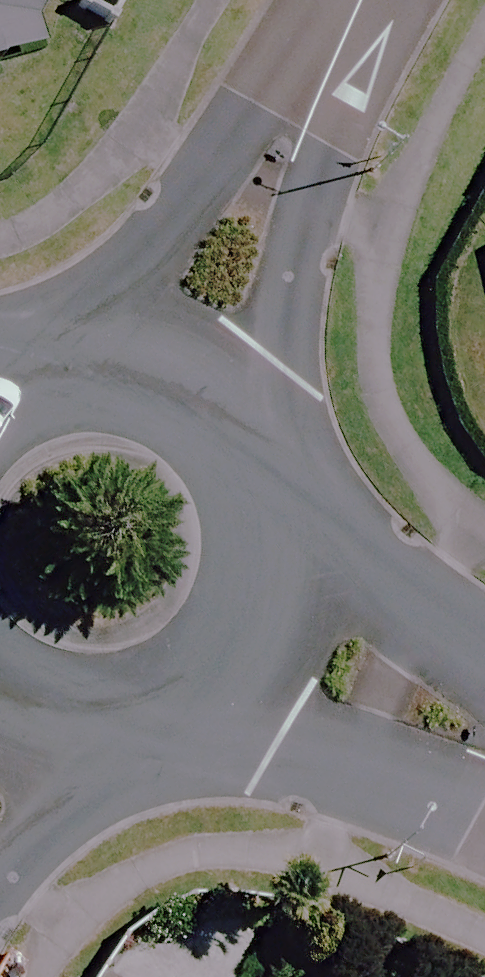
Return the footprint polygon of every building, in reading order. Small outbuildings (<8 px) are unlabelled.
[(36,58),(22,25),(35,0),(0,0),(0,67),(36,58)]
